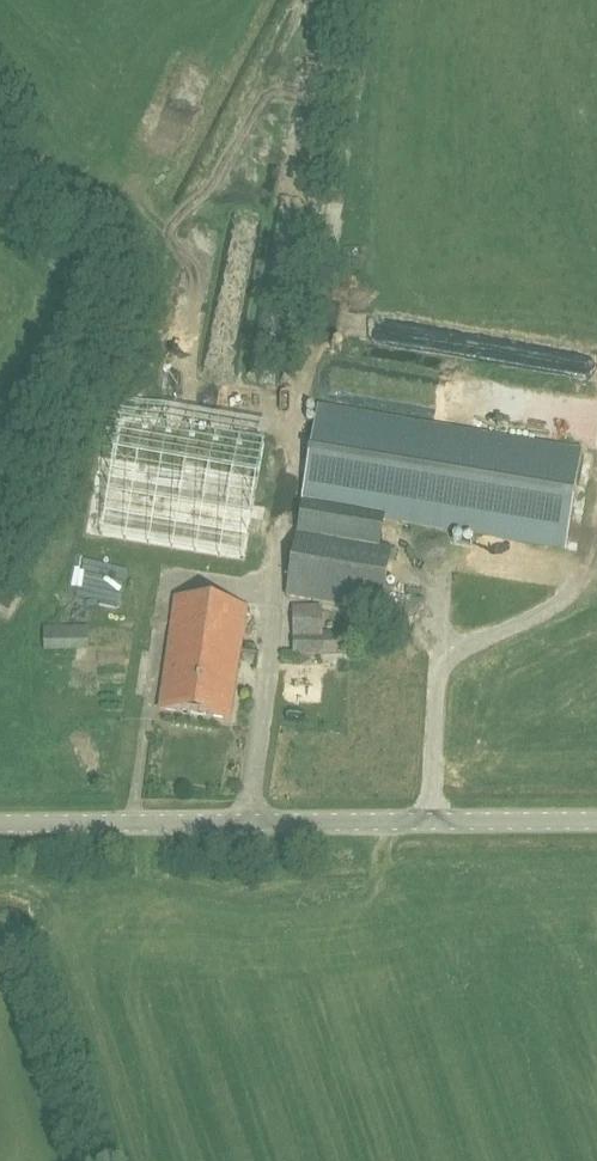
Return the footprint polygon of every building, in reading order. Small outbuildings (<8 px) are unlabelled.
[(262,386),(264,359),(248,357),(246,385),(262,386)] [(212,406),(246,405),(246,392),(211,393),(212,406)] [(391,549),(380,547),(384,518),(564,548),(580,451),(317,407),(286,597),(381,612),(391,549)] [(151,554),(248,566),(267,421),(170,409),(151,554)] [(483,540),(480,568),(511,571),(513,543),(483,540)] [(230,720),(247,610),(175,599),(159,710),(230,720)] [(295,608),(295,637),(295,656),(323,656),(323,637),(317,637),(317,608),(295,608)] [(87,626),(73,626),(44,626),(45,652),(75,651),(87,651),(87,626)]
